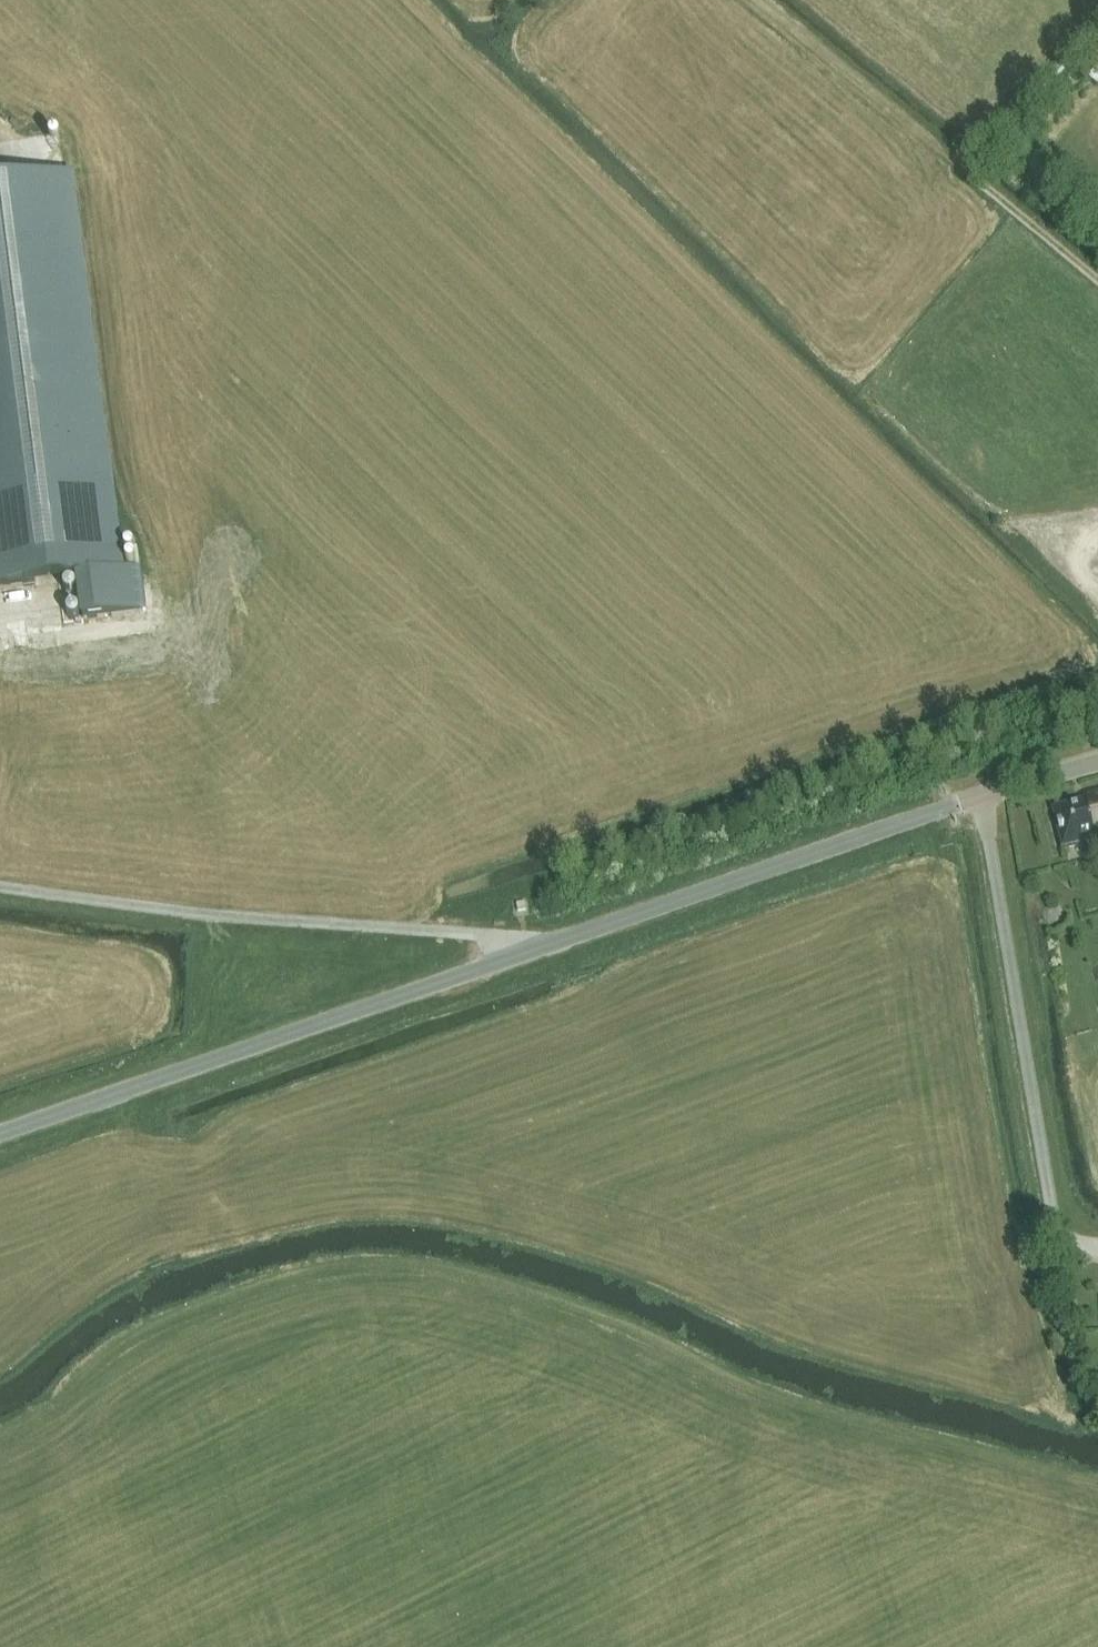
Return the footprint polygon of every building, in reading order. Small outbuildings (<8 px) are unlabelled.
[(1097,84),(1097,66),(1089,76),(1097,84)] [(64,178),(0,186),(0,569),(112,554),(64,178)] [(84,620),(141,613),(136,568),(135,567),(114,570),(88,573),(89,576),(79,577),(84,620)] [(1097,847),(1097,792),(1083,796),(1084,801),(1052,809),(1062,849),(1094,841),(1096,848),(1097,847)]
